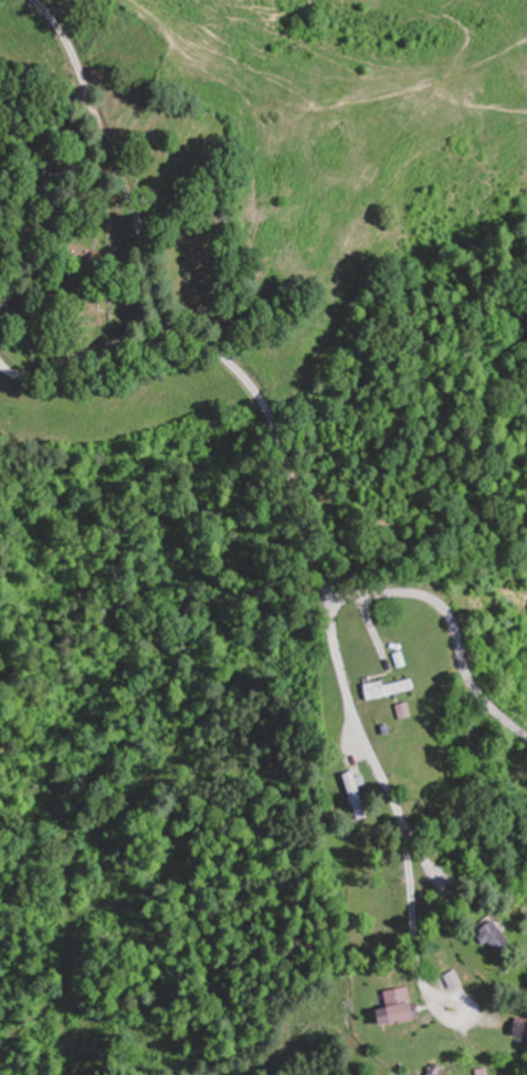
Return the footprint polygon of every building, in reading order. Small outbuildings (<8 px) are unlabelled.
[(413,680),(367,685),(369,698),(414,693),(413,680)] [(354,822),(370,818),(359,771),(343,774),(354,822)] [(512,948),(491,918),(476,929),(497,959),(512,948)] [(413,1022),(410,988),(382,990),(384,1009),(370,1010),(371,1026),(413,1022)]
